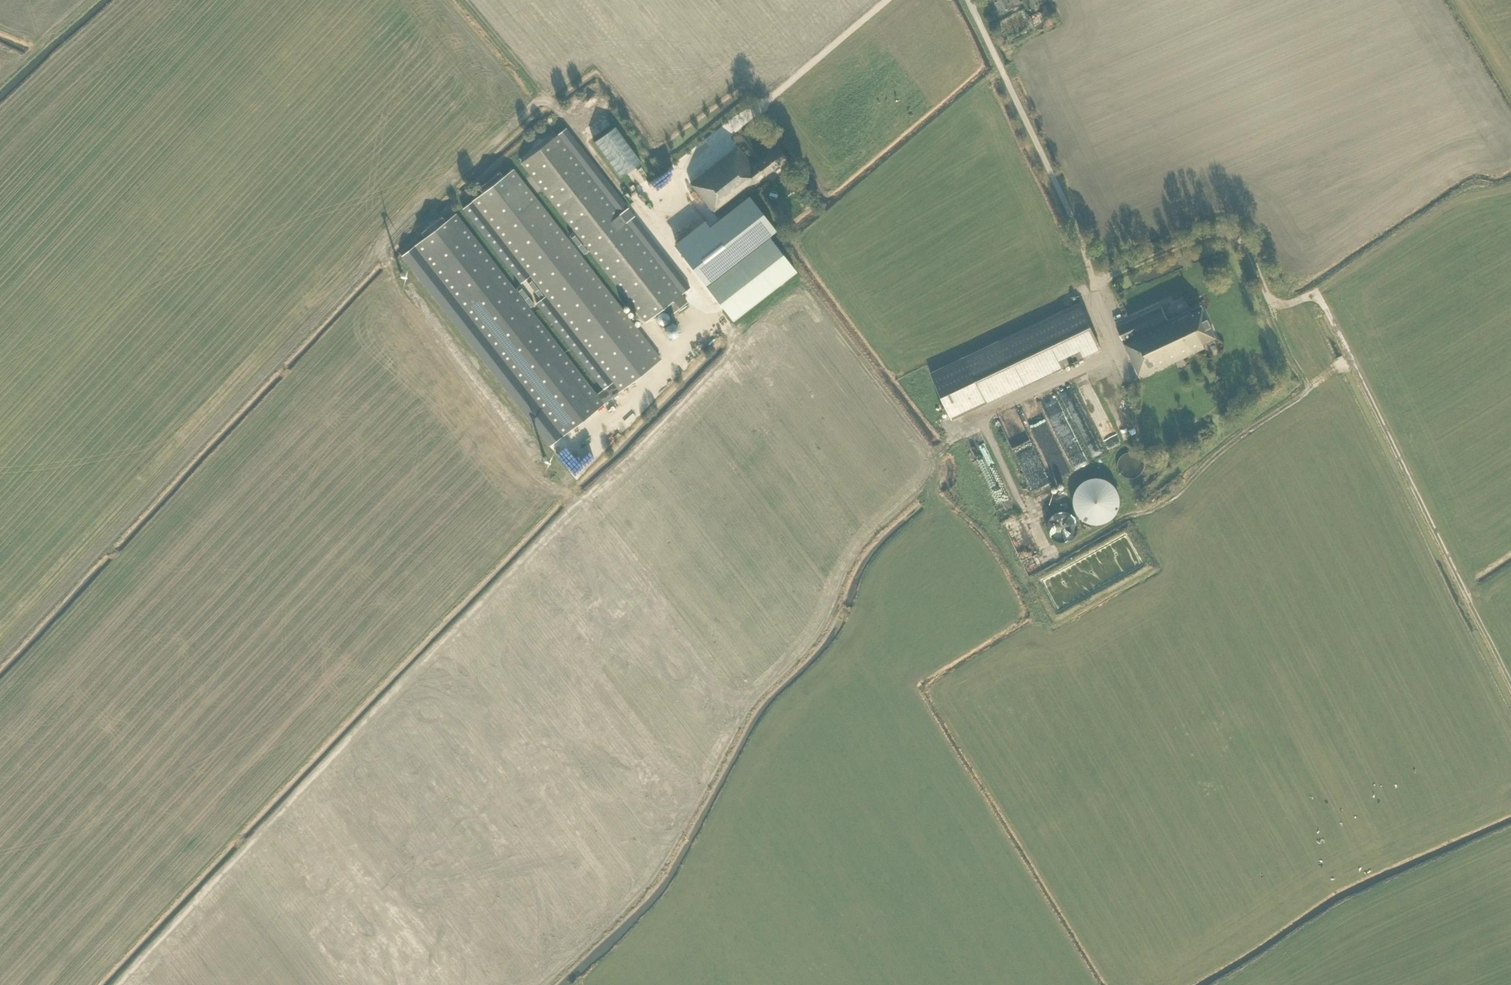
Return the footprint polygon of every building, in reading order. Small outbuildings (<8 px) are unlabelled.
[(1001,13),(1021,2),(1020,0),(994,0),(1001,13)] [(620,178),(641,163),(615,127),(594,142),(620,178)] [(670,315),(686,303),(557,134),(522,163),(645,322),(664,307),(670,315)] [(757,164),(753,167),(738,147),(690,183),(715,215),(721,210),(753,186),(754,187),(759,183),(758,181),(787,159),(778,148),(757,164)] [(513,170),(472,202),(613,381),(596,395),(455,214),(415,245),(563,435),(612,397),(661,359),(513,170)] [(706,286),(740,260),(748,254),(770,237),(769,236),(774,231),(747,197),(725,214),(712,225),(678,251),(706,286)] [(742,246),(734,252),(740,260),(706,286),(731,319),(795,270),(770,237),(748,254),(742,246)] [(1123,299),(1120,301),(1125,313),(1129,311),(1123,299)] [(952,420),(986,404),(1019,388),(1101,349),(1079,304),(931,375),(952,420)] [(1216,338),(1201,305),(1178,316),(1168,321),(1161,307),(1116,328),(1123,342),(1140,378),(1205,348),(1203,344),(1208,342),(1209,344),(1215,341),(1214,339),(1216,338)] [(996,512),(1013,506),(986,439),(970,446),(996,512)] [(1116,487),(1114,485),(1113,484),(1112,483),(1110,482),(1109,481),(1107,480),(1106,479),(1104,479),(1102,478),(1100,478),(1098,477),(1096,477),(1094,477),(1091,478),(1090,478),(1089,479),(1087,479),(1085,480),(1083,481),(1082,482),(1080,484),(1079,485),(1078,486),(1077,488),(1076,489),(1075,491),(1074,493),(1074,494),(1074,495),(1073,497),(1073,498),(1073,499),(1073,501),(1073,503),(1073,504),(1074,507),(1074,509),(1075,510),(1075,511),(1076,513),(1077,514),(1079,516),(1080,517),(1081,518),(1082,519),(1083,520),(1085,521),(1087,522),(1088,523),(1091,523),(1092,524),(1094,524),(1096,524),(1099,524),(1101,524),(1103,523),(1104,523),(1107,522),(1109,521),(1110,520),(1111,519),(1113,518),(1114,517),(1115,515),(1116,513),(1117,512),(1118,510),(1118,509),(1119,507),(1119,505),(1120,503),(1120,502),(1120,500),(1120,499),(1120,497),(1119,495),(1119,493),(1118,492),(1117,489),(1116,487)] [(1076,517),(1075,517),(1074,515),(1073,515),(1072,514),(1072,513),(1070,512),(1069,512),(1067,511),(1066,511),(1064,511),(1063,511),(1062,511),(1060,511),(1059,511),(1057,512),(1056,512),(1055,513),(1053,514),(1052,515),(1051,516),(1050,517),(1049,518),(1049,519),(1048,521),(1048,522),(1047,523),(1047,524),(1047,526),(1047,527),(1047,529),(1048,530),(1048,531),(1048,532),(1049,534),(1050,535),(1050,536),(1051,537),(1053,538),(1054,539),(1056,540),(1057,541),(1059,542),(1061,542),(1063,542),(1065,542),(1066,542),(1067,541),(1069,540),(1071,540),(1072,539),(1074,537),(1075,536),(1076,534),(1077,533),(1077,532),(1078,531),(1078,530),(1078,528),(1078,527),(1078,525),(1078,524),(1078,523),(1078,521),(1077,520),(1076,518),(1076,517)]
